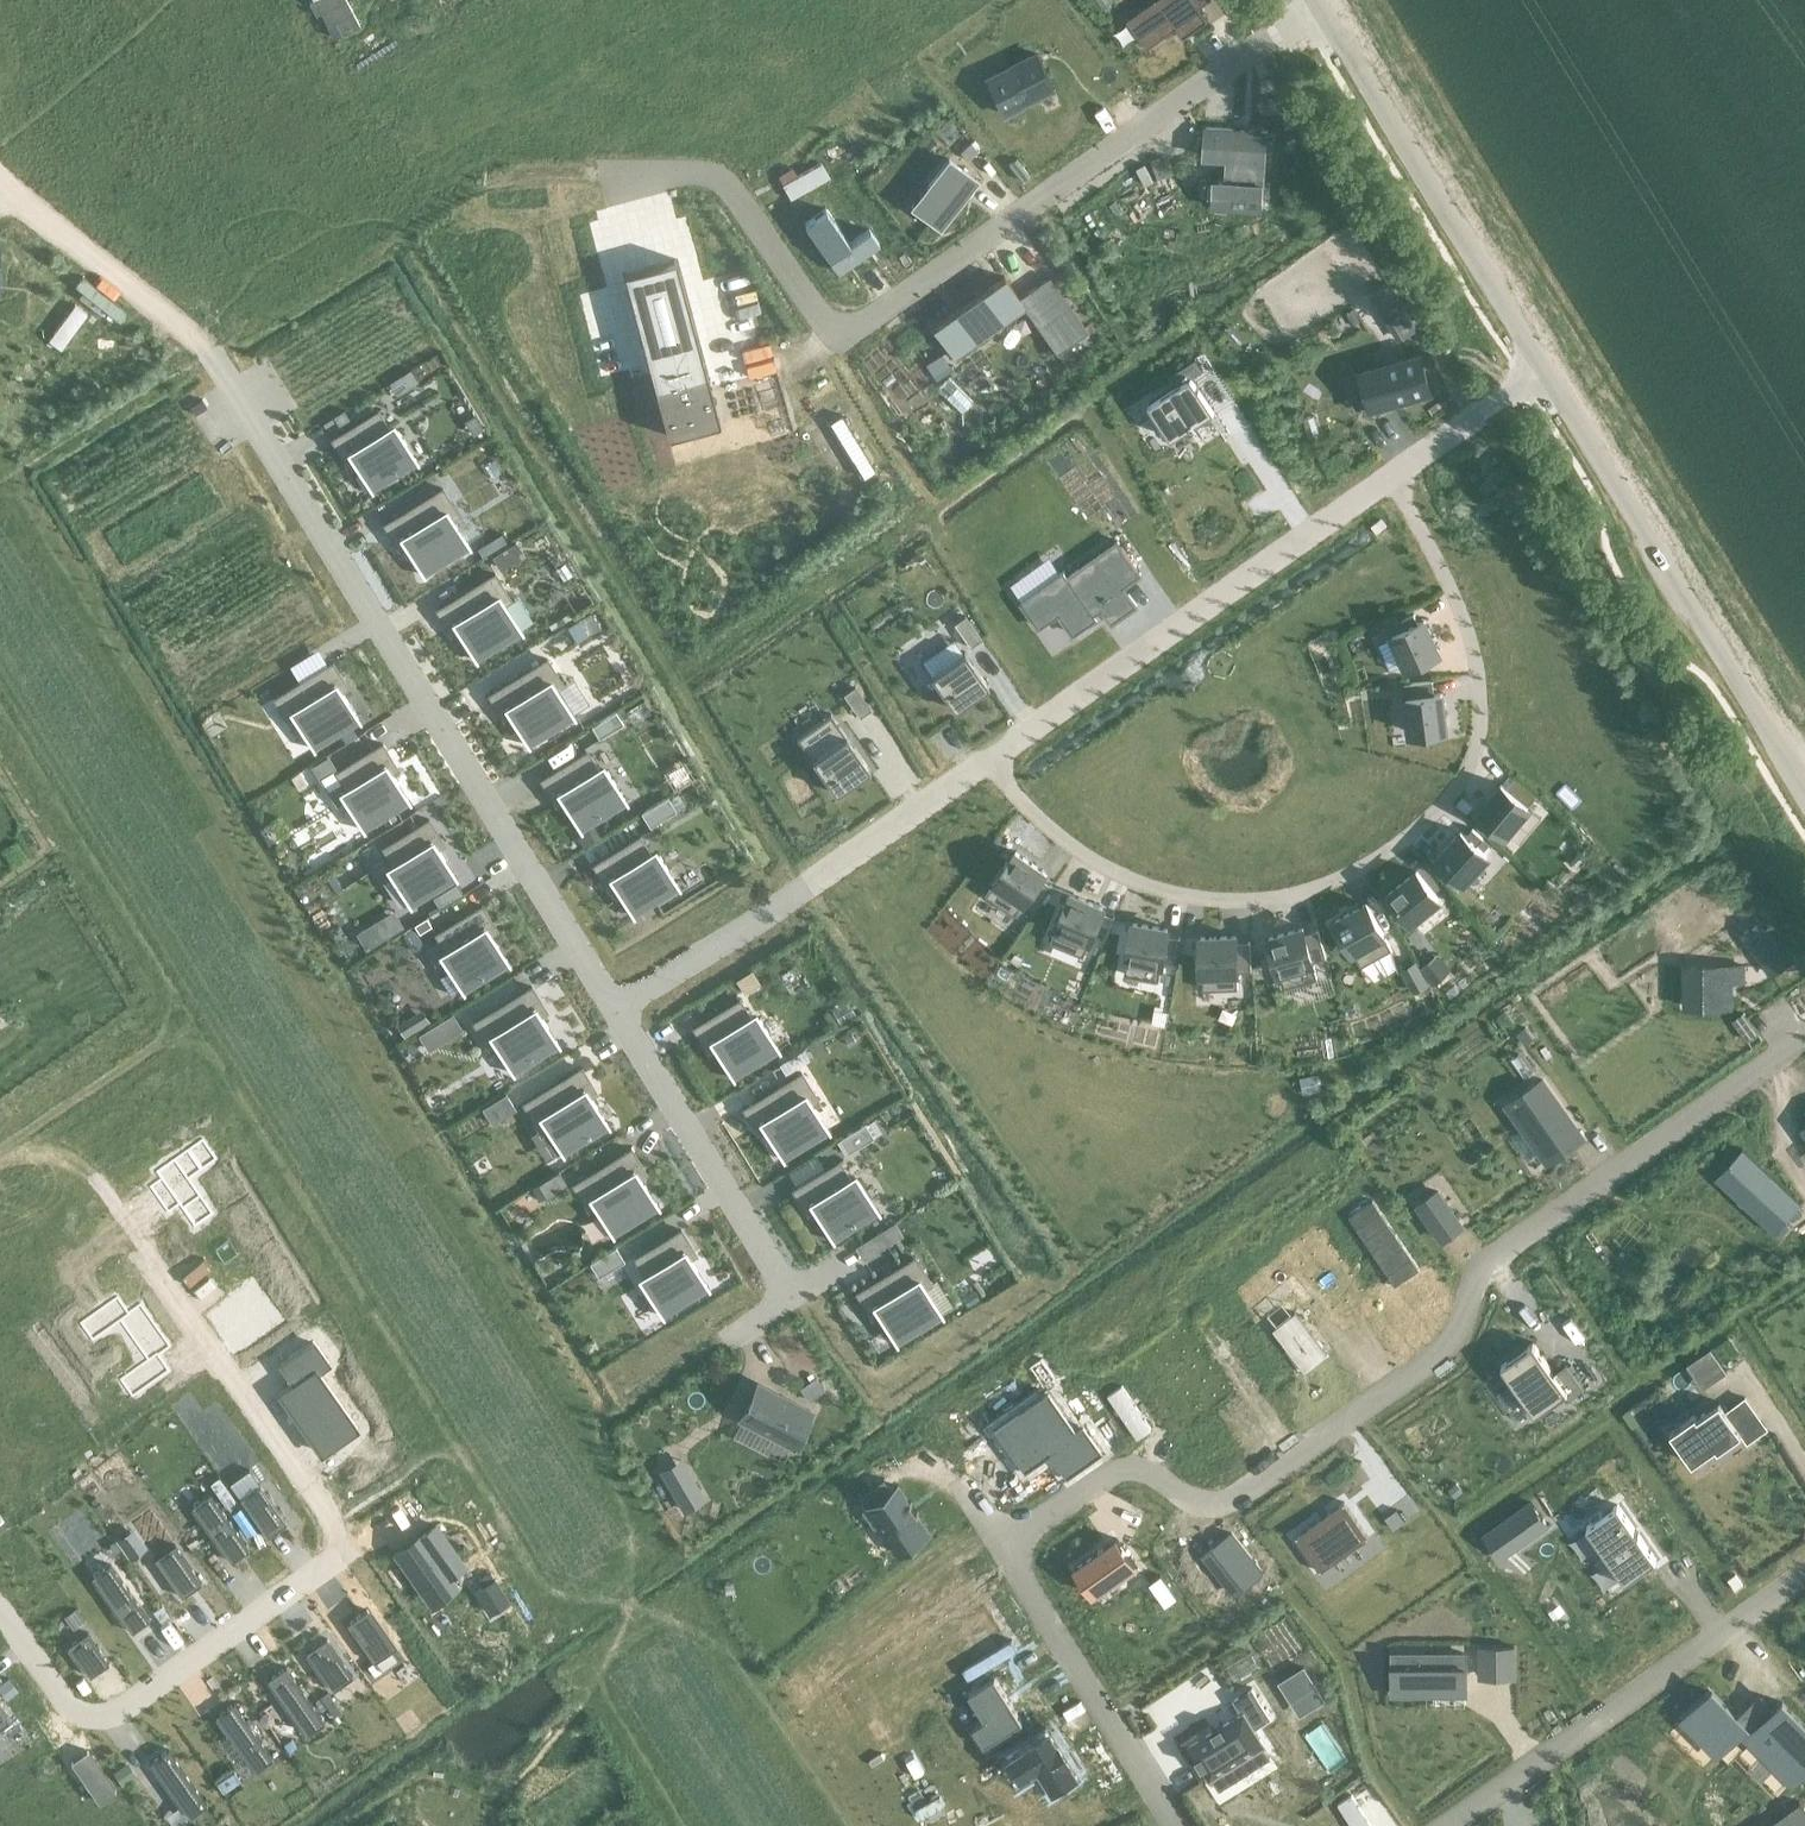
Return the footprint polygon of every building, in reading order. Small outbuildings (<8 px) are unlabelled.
[(1127,19),(1147,48),(1177,27),(1184,37),(1209,19),(1200,7),(1209,0),(1155,0),(1127,19)] [(1038,53),(988,78),(1004,112),(1055,87),(1038,53)] [(1267,131),(1207,127),(1205,147),(1230,149),(1228,179),(1220,178),(1219,195),(1215,195),(1215,207),(1263,210),(1264,181),(1263,181),(1265,160),(1266,160),(1267,131)] [(936,191),(921,210),(942,226),(978,179),(950,157),(928,185),(936,191)] [(826,208),(804,223),(839,272),(880,243),(870,228),(850,242),(826,208)] [(676,258),(625,272),(655,387),(707,373),(676,258)] [(933,327),(955,358),(1025,308),(1057,353),(1088,331),(1050,276),(1019,297),(1005,276),(933,327)] [(1388,282),(1374,291),(1399,331),(1413,322),(1388,282)] [(1345,313),(1352,325),(1360,320),(1353,308),(1345,313)] [(926,363),(937,379),(952,369),(941,353),(926,363)] [(1420,354),(1362,371),(1373,406),(1430,389),(1420,354)] [(1177,385),(1150,402),(1172,437),(1215,410),(1193,376),(1203,370),(1196,358),(1170,374),(1177,385)] [(407,370),(394,378),(400,387),(413,380),(407,370)] [(707,373),(655,387),(669,436),(671,435),(670,433),(717,420),(718,423),(720,422),(707,373)] [(378,410),(332,438),(344,456),(350,453),(370,486),(369,486),(371,489),(372,488),(372,487),(416,460),(417,461),(418,460),(416,457),(415,457),(398,429),(392,433),(378,410)] [(338,413),(327,420),(332,429),(344,422),(338,413)] [(443,488),(385,523),(396,542),(402,538),(422,571),(421,571),(423,574),(425,573),(424,572),(468,545),(469,546),(470,545),(469,542),(468,543),(452,517),(458,513),(443,488)] [(1065,569),(1022,599),(1041,626),(1061,612),(1076,633),(1099,617),(1096,613),(1103,608),(1113,622),(1138,604),(1125,585),(1142,573),(1119,539),(1069,574),(1065,569)] [(500,550),(492,555),(499,568),(507,562),(500,550)] [(495,573),(437,609),(448,627),(454,623),(474,656),(475,659),(477,658),(477,657),(521,630),(521,631),(523,630),(521,627),(520,628),(504,602),(510,598),(495,573)] [(594,612),(569,626),(578,642),(603,627),(594,612)] [(1393,634),(1407,666),(1410,665),(1411,666),(1423,660),(1423,659),(1440,651),(1425,619),(1393,634)] [(974,627),(966,632),(974,644),(982,639),(974,627)] [(965,651),(931,675),(955,708),(988,685),(965,651)] [(547,658),(489,694),(500,712),(507,708),(527,741),(526,741),(528,744),(529,743),(573,715),(573,716),(575,715),(573,712),(572,713),(556,687),(563,683),(547,658)] [(333,661),(275,697),(290,722),(296,718),(312,744),(311,745),(313,748),(315,747),(314,746),(334,734),(346,727),(358,719),(359,720),(361,719),(359,716),(358,716),(338,683),(344,680),(333,661)] [(854,686),(844,693),(860,716),(870,708),(854,686)] [(1409,714),(1411,732),(1446,727),(1442,692),(1407,697),(1407,700),(1406,700),(1407,714),(1409,714)] [(617,711),(592,725),(600,737),(624,722),(617,711)] [(839,725),(806,749),(836,792),(870,768),(839,725)] [(346,727),(334,734),(339,742),(351,735),(346,727)] [(383,742),(337,771),(351,793),(345,797),(362,825),(361,826),(363,829),(365,828),(364,827),(408,800),(409,801),(410,800),(409,797),(408,797),(388,764),(394,761),(383,742)] [(587,751),(542,779),(553,797),(559,793),(579,826),(578,826),(580,829),(582,828),(581,828),(625,800),(626,801),(627,800),(625,797),(625,798),(607,770),(601,773),(587,751)] [(1507,788),(1502,783),(1479,810),(1493,822),(1492,823),(1503,832),(1504,831),(1506,833),(1538,795),(1516,777),(1507,788)] [(667,797),(640,813),(649,827),(675,811),(667,797)] [(429,819),(384,847),(398,869),(392,873),(409,901),(408,902),(410,905),(412,904),(411,903),(455,876),(456,877),(457,876),(455,873),(434,840),(440,837),(429,819)] [(1473,829),(1467,835),(1478,845),(1484,838),(1473,829)] [(1462,878),(1464,880),(1488,854),(1462,830),(1438,856),(1451,869),(1450,870),(1461,879),(1462,878)] [(640,836),(594,864),(605,882),(611,878),(631,911),(630,911),(632,914),(634,913),(633,913),(677,886),(678,886),(680,885),(678,882),(677,883),(660,855),(653,858),(640,836)] [(997,879),(986,894),(1015,914),(1045,871),(1017,851),(1008,864),(1006,863),(996,878),(997,879)] [(1417,870),(1390,892),(1401,907),(1400,908),(1409,918),(1410,918),(1412,920),(1439,898),(1417,870)] [(455,882),(431,897),(438,909),(462,894),(455,882)] [(1051,941),(1084,955),(1092,935),(1105,940),(1115,916),(1102,911),(1104,906),(1071,893),(1065,907),(1064,907),(1057,924),(1058,925),(1051,941)] [(1367,902),(1336,920),(1344,933),(1343,934),(1352,950),(1353,950),(1362,965),(1393,948),(1367,902)] [(482,904),(436,933),(450,955),(444,959),(462,987),(461,988),(463,991),(464,990),(464,989),(508,962),(508,963),(510,962),(508,959),(507,959),(487,926),(493,923),(482,904)] [(427,916),(415,924),(420,932),(432,924),(427,916)] [(382,917),(356,933),(366,949),(392,933),(382,917)] [(1764,920),(1744,934),(1772,972),(1791,959),(1764,920)] [(1128,956),(1125,974),(1160,980),(1169,928),(1134,922),(1131,937),(1130,937),(1126,956),(1128,956)] [(1279,970),(1284,987),(1318,977),(1304,927),(1270,937),(1274,951),(1273,952),(1278,970),(1279,970)] [(1204,989),(1239,987),(1237,935),(1201,936),(1202,952),(1200,952),(1201,971),(1203,971),(1204,989)] [(1437,955),(1422,967),(1435,983),(1450,971),(1437,955)] [(1417,961),(1403,968),(1416,991),(1430,984),(1417,961)] [(1744,966),(1686,966),(1686,1005),(1723,1005),(1723,980),(1744,980),(1744,966)] [(753,968),(737,978),(744,990),(761,980),(753,968)] [(532,986),(474,1021),(490,1046),(496,1042),(511,1068),(511,1069),(513,1072),(514,1071),(514,1070),(558,1043),(558,1044),(560,1043),(558,1040),(557,1040),(537,1007),(543,1004),(532,986)] [(740,998),(694,1027),(705,1045),(711,1041),(731,1074),(730,1074),(732,1077),(734,1076),(733,1075),(777,1048),(778,1049),(780,1048),(778,1045),(777,1046),(760,1017),(754,1021),(740,998)] [(398,1024),(406,1037),(429,1022),(421,1009),(398,1024)] [(1743,1013),(1733,1020),(1748,1040),(1758,1033),(1743,1013)] [(432,1027),(441,1042),(462,1029),(453,1014),(432,1027)] [(1526,1027),(1518,1033),(1527,1044),(1535,1039),(1526,1027)] [(822,1037),(810,1045),(815,1053),(827,1045),(822,1037)] [(582,1067),(524,1102),(539,1127),(545,1123),(561,1149),(560,1150),(562,1153),(564,1152),(563,1151),(607,1124),(608,1125),(610,1124),(608,1121),(607,1121),(587,1088),(593,1085),(582,1067)] [(802,1072),(744,1108),(755,1126),(761,1122),(781,1155),(780,1155),(782,1158),(784,1157),(783,1156),(827,1129),(828,1130),(829,1129),(827,1126),(827,1127),(811,1101),(817,1097),(802,1072)] [(1301,1077),(1304,1093),(1319,1089),(1315,1074),(1301,1077)] [(1508,1103),(1549,1162),(1584,1137),(1543,1079),(1508,1103)] [(507,1093),(483,1108),(492,1122),(516,1108),(507,1093)] [(866,1122),(840,1138),(848,1152),(875,1136),(866,1122)] [(160,1178),(149,1186),(168,1213),(180,1205),(195,1227),(214,1213),(190,1178),(203,1169),(188,1148),(156,1171),(160,1178)] [(632,1148),(574,1183),(589,1208),(595,1204),(611,1230),(610,1231),(612,1234),(614,1233),(613,1232),(657,1205),(658,1206),(659,1205),(657,1202),(637,1169),(643,1166),(632,1148)] [(1743,1148),(1716,1177),(1775,1232),(1802,1203),(1743,1148)] [(839,1161),(793,1189),(805,1207),(811,1203),(831,1236),(830,1236),(832,1239),(834,1238),(833,1237),(877,1210),(878,1211),(879,1210),(877,1207),(877,1208),(859,1180),(853,1183),(839,1161)] [(560,1172),(539,1185),(547,1198),(568,1185),(560,1172)] [(1438,1191),(1419,1204),(1443,1239),(1463,1226),(1438,1191)] [(893,1222),(885,1227),(893,1239),(901,1234),(893,1222)] [(681,1229),(636,1257),(650,1279),(643,1283),(661,1311),(660,1312),(662,1315),(663,1314),(663,1313),(707,1286),(708,1287),(709,1286),(707,1283),(706,1283),(686,1250),(692,1247),(681,1229)] [(617,1246),(591,1262),(599,1276),(626,1260),(617,1246)] [(915,1256),(857,1292),(868,1310),(874,1306),(894,1339),(894,1340),(895,1343),(897,1342),(896,1341),(941,1314),(941,1315),(943,1314),(941,1311),(940,1311),(924,1285),(930,1281),(915,1256)] [(240,1316),(221,1330),(234,1349),(282,1315),(253,1273),(224,1293),(240,1316)] [(118,1295),(79,1322),(93,1342),(121,1322),(147,1359),(119,1379),(132,1398),(171,1371),(160,1355),(173,1346),(141,1302),(129,1310),(118,1295)] [(295,1384),(281,1394),(322,1452),(357,1427),(317,1371),(329,1363),(314,1342),(282,1364),(295,1384)] [(1534,1342),(1502,1364),(1536,1413),(1567,1391),(1571,1398),(1584,1388),(1567,1364),(1555,1372),(1534,1342)] [(1711,1350),(1693,1362),(1709,1385),(1727,1372),(1711,1350)] [(1056,1376),(1043,1357),(1031,1365),(1044,1385),(1056,1376)] [(759,1383),(741,1418),(793,1445),(811,1410),(759,1383)] [(1049,1392),(999,1427),(1027,1468),(1052,1450),(1069,1473),(1102,1450),(1085,1425),(1077,1430),(1049,1392)] [(1694,1415),(1671,1431),(1693,1463),(1716,1446),(1719,1449),(1742,1433),(1720,1401),(1696,1418),(1694,1415)] [(693,1477),(673,1488),(686,1512),(706,1500),(693,1477)] [(883,1477),(858,1494),(867,1506),(862,1509),(874,1525),(878,1522),(899,1553),(930,1531),(918,1513),(920,1512),(912,1501),(910,1502),(898,1484),(891,1489),(883,1477)] [(260,1484),(240,1498),(268,1536),(287,1522),(260,1484)] [(210,1493),(193,1505),(232,1561),(250,1549),(210,1493)] [(1345,1501),(1296,1535),(1321,1571),(1369,1536),(1345,1501)] [(1484,1533),(1500,1556),(1547,1524),(1531,1501),(1484,1533)] [(1618,1504),(1587,1526),(1625,1581),(1657,1559),(1618,1504)] [(1398,1508),(1386,1517),(1394,1528),(1406,1519),(1398,1508)] [(424,1541),(401,1557),(431,1601),(455,1584),(448,1574),(463,1563),(436,1525),(420,1536),(424,1541)] [(130,1531),(119,1540),(132,1559),(144,1551),(130,1531)] [(1231,1532),(1204,1555),(1235,1594),(1263,1571),(1231,1532)] [(110,1533),(101,1540),(113,1557),(123,1550),(110,1533)] [(1118,1537),(1075,1567),(1083,1578),(1082,1579),(1084,1583),(1086,1582),(1093,1593),(1112,1579),(1115,1583),(1138,1567),(1118,1537)] [(175,1543),(155,1557),(182,1596),(202,1582),(175,1543)] [(110,1563),(93,1576),(132,1631),(150,1619),(110,1563)] [(483,1585),(476,1589),(490,1610),(509,1598),(492,1570),(480,1579),(483,1585)] [(1161,1573),(1149,1582),(1166,1605),(1178,1597),(1161,1573)] [(76,1607),(65,1615),(73,1626),(84,1618),(76,1607)] [(367,1609),(347,1623),(374,1661),(376,1660),(383,1670),(399,1658),(392,1649),(394,1648),(367,1609)] [(87,1632),(68,1645),(90,1676),(109,1662),(87,1632)] [(326,1637),(306,1651),(333,1689),(353,1676),(326,1637)] [(1510,1649),(1482,1649),(1482,1677),(1510,1677),(1510,1649)] [(1465,1653),(1394,1653),(1394,1691),(1465,1691),(1465,1653)] [(285,1666),(268,1678),(307,1734),(325,1722),(285,1666)] [(1306,1666),(1280,1681),(1290,1699),(1316,1683),(1306,1666)] [(7,1699),(19,1689),(9,1676),(0,1683),(0,1690),(7,1699)] [(995,1678),(969,1694),(986,1720),(974,1728),(985,1746),(1023,1722),(995,1678)] [(1243,1712),(1190,1745),(1210,1777),(1243,1757),(1250,1769),(1270,1757),(1263,1745),(1265,1743),(1254,1726),(1270,1716),(1253,1688),(1235,1699),(1243,1712)] [(329,1691),(321,1697),(324,1701),(332,1695),(329,1691)] [(1685,1718),(1719,1752),(1744,1727),(1751,1733),(1749,1735),(1795,1781),(1804,1770),(1804,1724),(1783,1702),(1773,1712),(1759,1698),(1739,1718),(1712,1692),(1685,1718)] [(321,1697),(317,1700),(323,1709),(328,1706),(321,1697)] [(234,1702),(216,1715),(256,1770),(273,1758),(234,1702)] [(10,1719),(0,1704),(0,1727),(10,1719)] [(1053,1728),(1011,1755),(1024,1776),(1040,1766),(1054,1788),(1080,1771),(1053,1728)] [(292,1740),(285,1744),(290,1751),(296,1747),(292,1740)] [(88,1749),(71,1761),(99,1801),(116,1789),(88,1749)] [(168,1749),(151,1761),(190,1817),(207,1804),(168,1749)] [(128,1761),(114,1771),(123,1783),(137,1773),(128,1761)] [(234,1768),(215,1782),(226,1797),(245,1783),(234,1768)] [(1766,1825),(1804,1825),(1804,1810),(1800,1802),(1766,1825)]
